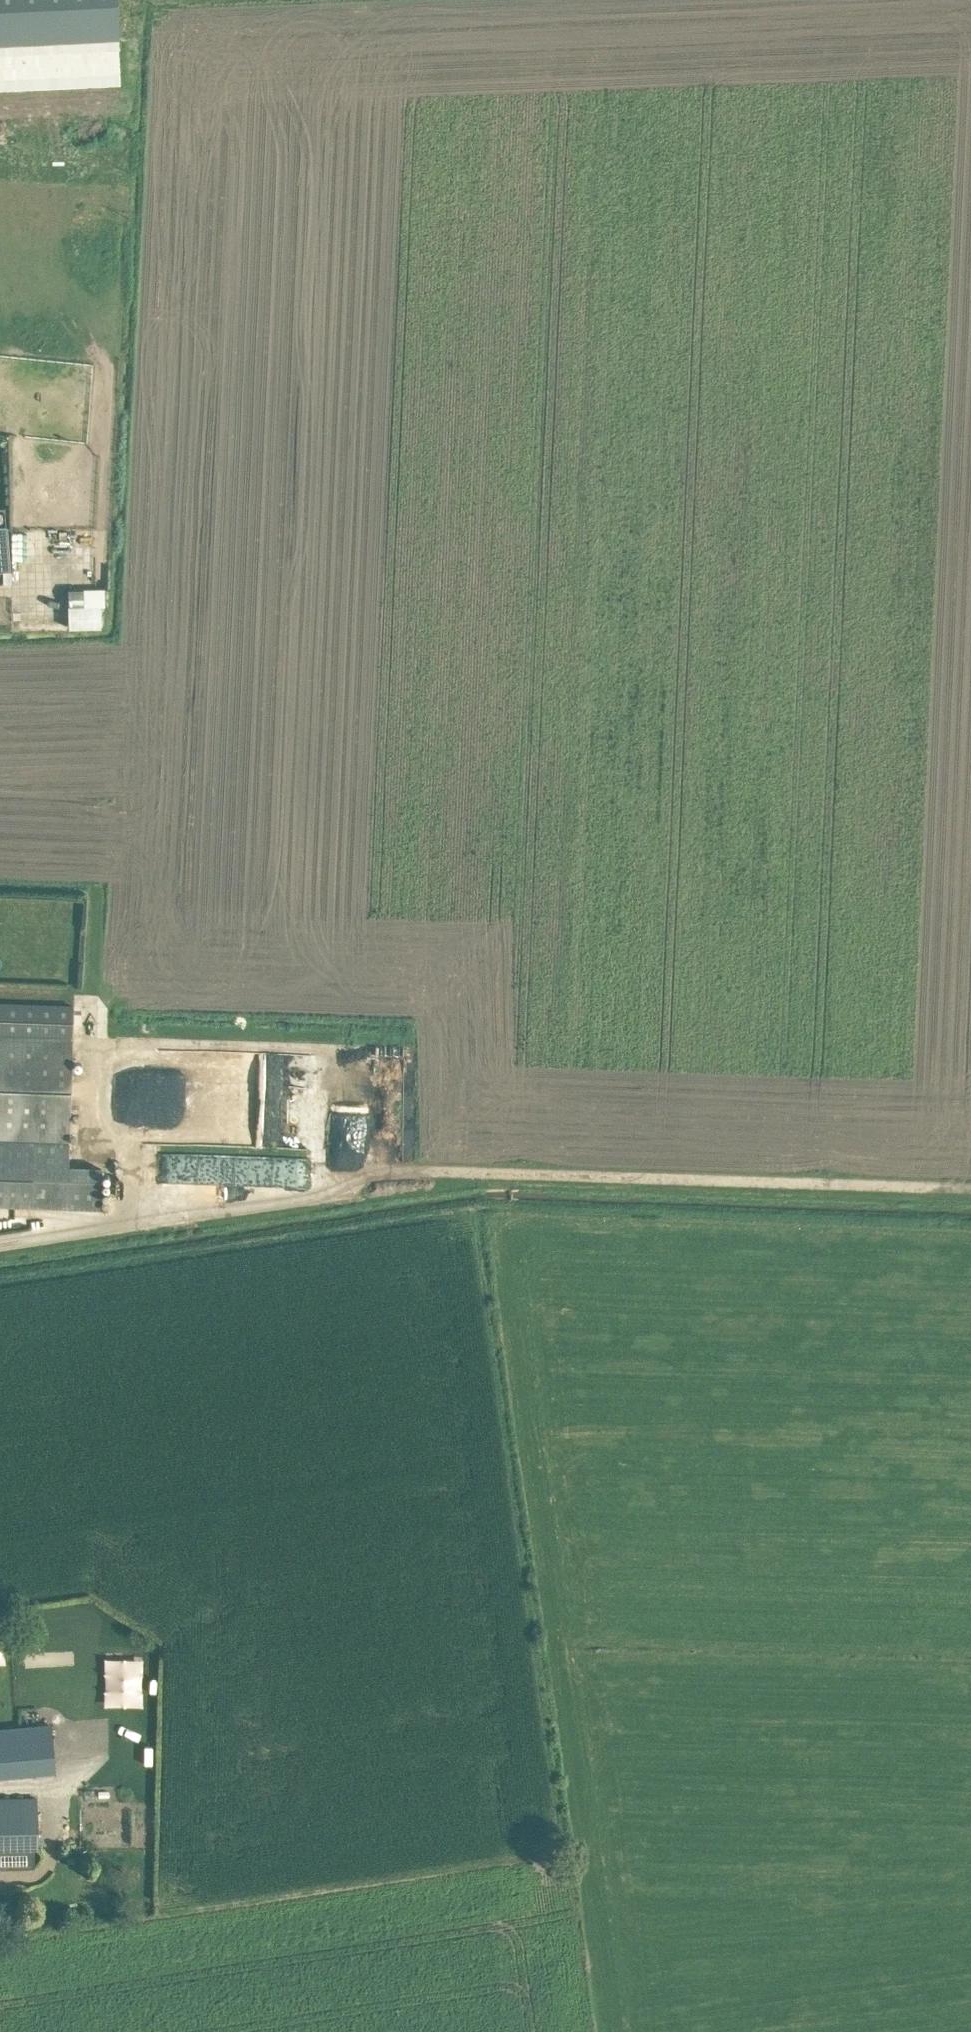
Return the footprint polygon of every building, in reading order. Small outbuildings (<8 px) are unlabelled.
[(119,37),(117,0),(0,0),(0,44),(119,37)] [(0,525),(0,569),(13,568),(11,524),(0,525)] [(72,626),(106,625),(105,600),(72,600),(72,626)] [(74,1006),(0,1003),(0,1138),(69,1141),(74,1006)] [(100,1208),(101,1167),(68,1166),(69,1141),(0,1138),(0,1205),(100,1208)] [(186,1182),(277,1184),(277,1167),(307,1168),(307,1156),(161,1154),(160,1181),(173,1181),(173,1190),(186,1191),(186,1182)] [(114,1752),(147,1753),(148,1681),(115,1681),(114,1752)] [(57,1771),(54,1739),(52,1723),(0,1728),(0,1776),(57,1771)] [(37,1799),(0,1799),(0,1847),(38,1847),(37,1799)]
